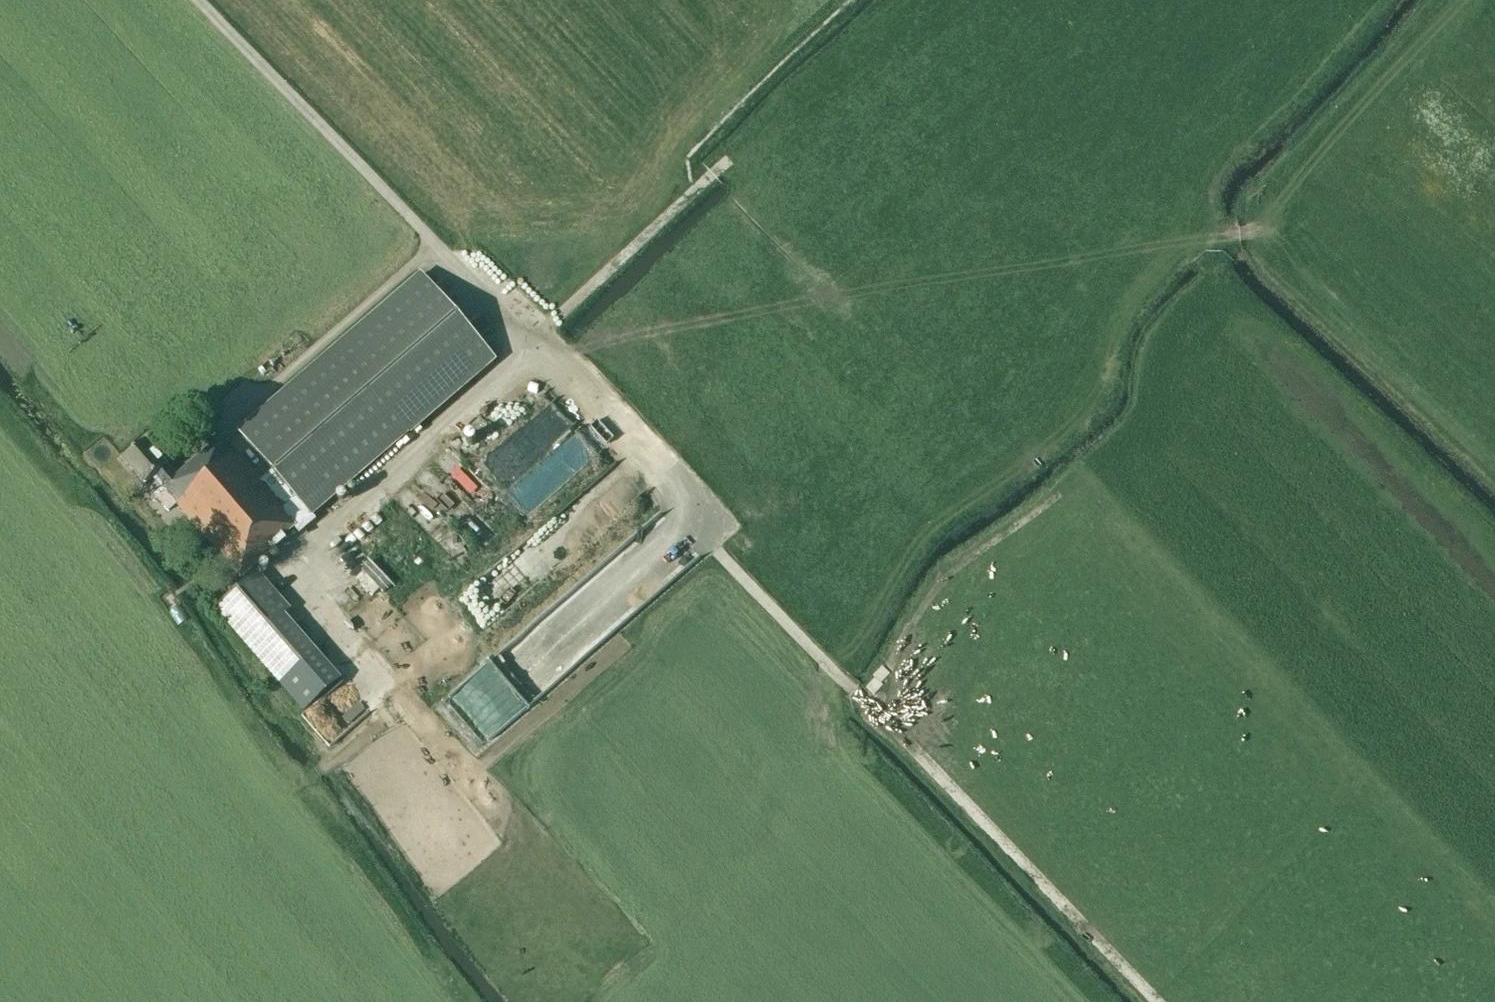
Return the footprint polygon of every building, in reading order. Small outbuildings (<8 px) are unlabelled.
[(311,515),(408,432),(410,434),(497,359),(421,271),(237,430),(257,452),(273,471),(262,481),(223,436),(176,475),(146,441),(121,461),(143,485),(152,478),(237,578),(285,541),(283,538),(299,525),(297,522),(309,512),(311,515)] [(426,563),(439,577),(454,564),(441,549),(426,563)] [(250,578),(213,610),(279,686),(316,654),(250,578)]
